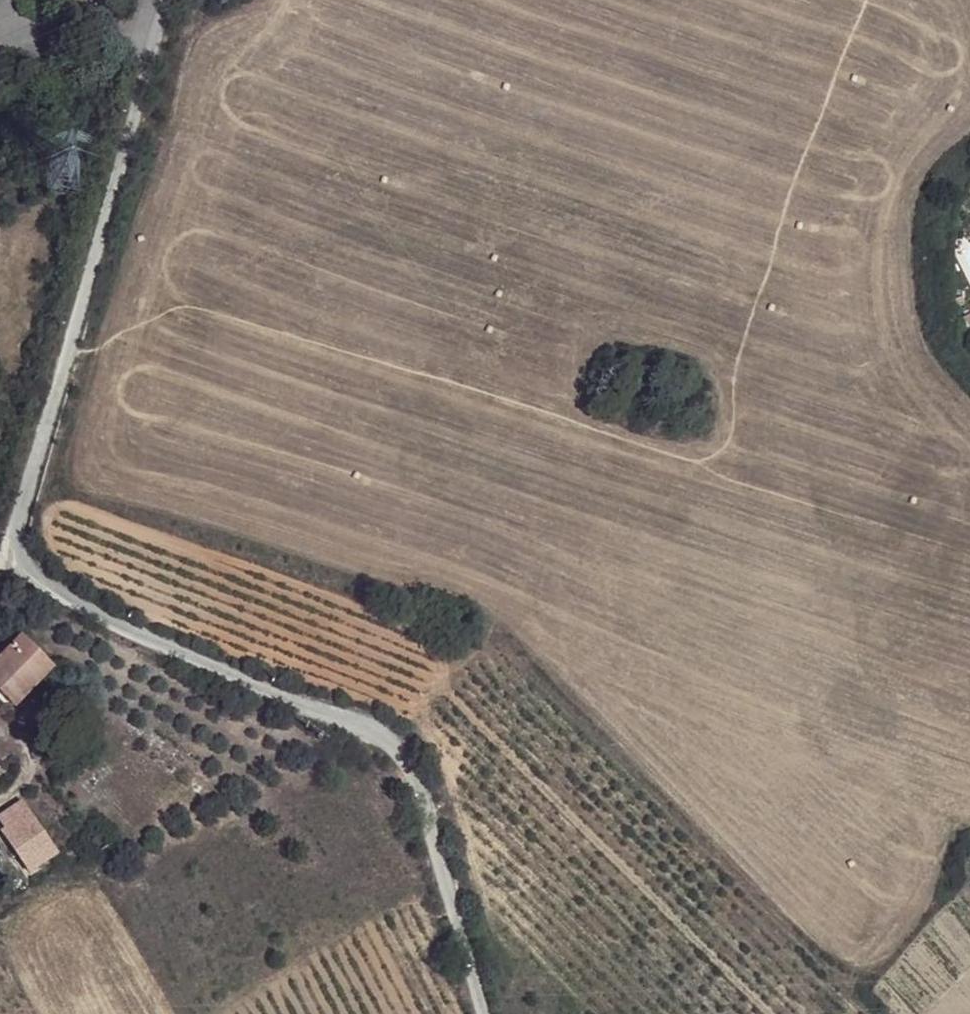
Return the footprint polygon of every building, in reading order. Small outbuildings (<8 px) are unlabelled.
[(969,333),(969,316),(955,324),(962,337),(969,333)] [(682,360),(673,352),(671,351),(664,359),(669,369),(676,368),(682,360)] [(20,638),(0,659),(0,694),(16,709),(54,670),(20,638)] [(21,802),(0,817),(0,822),(5,830),(1,833),(29,873),(57,853),(21,802)]
